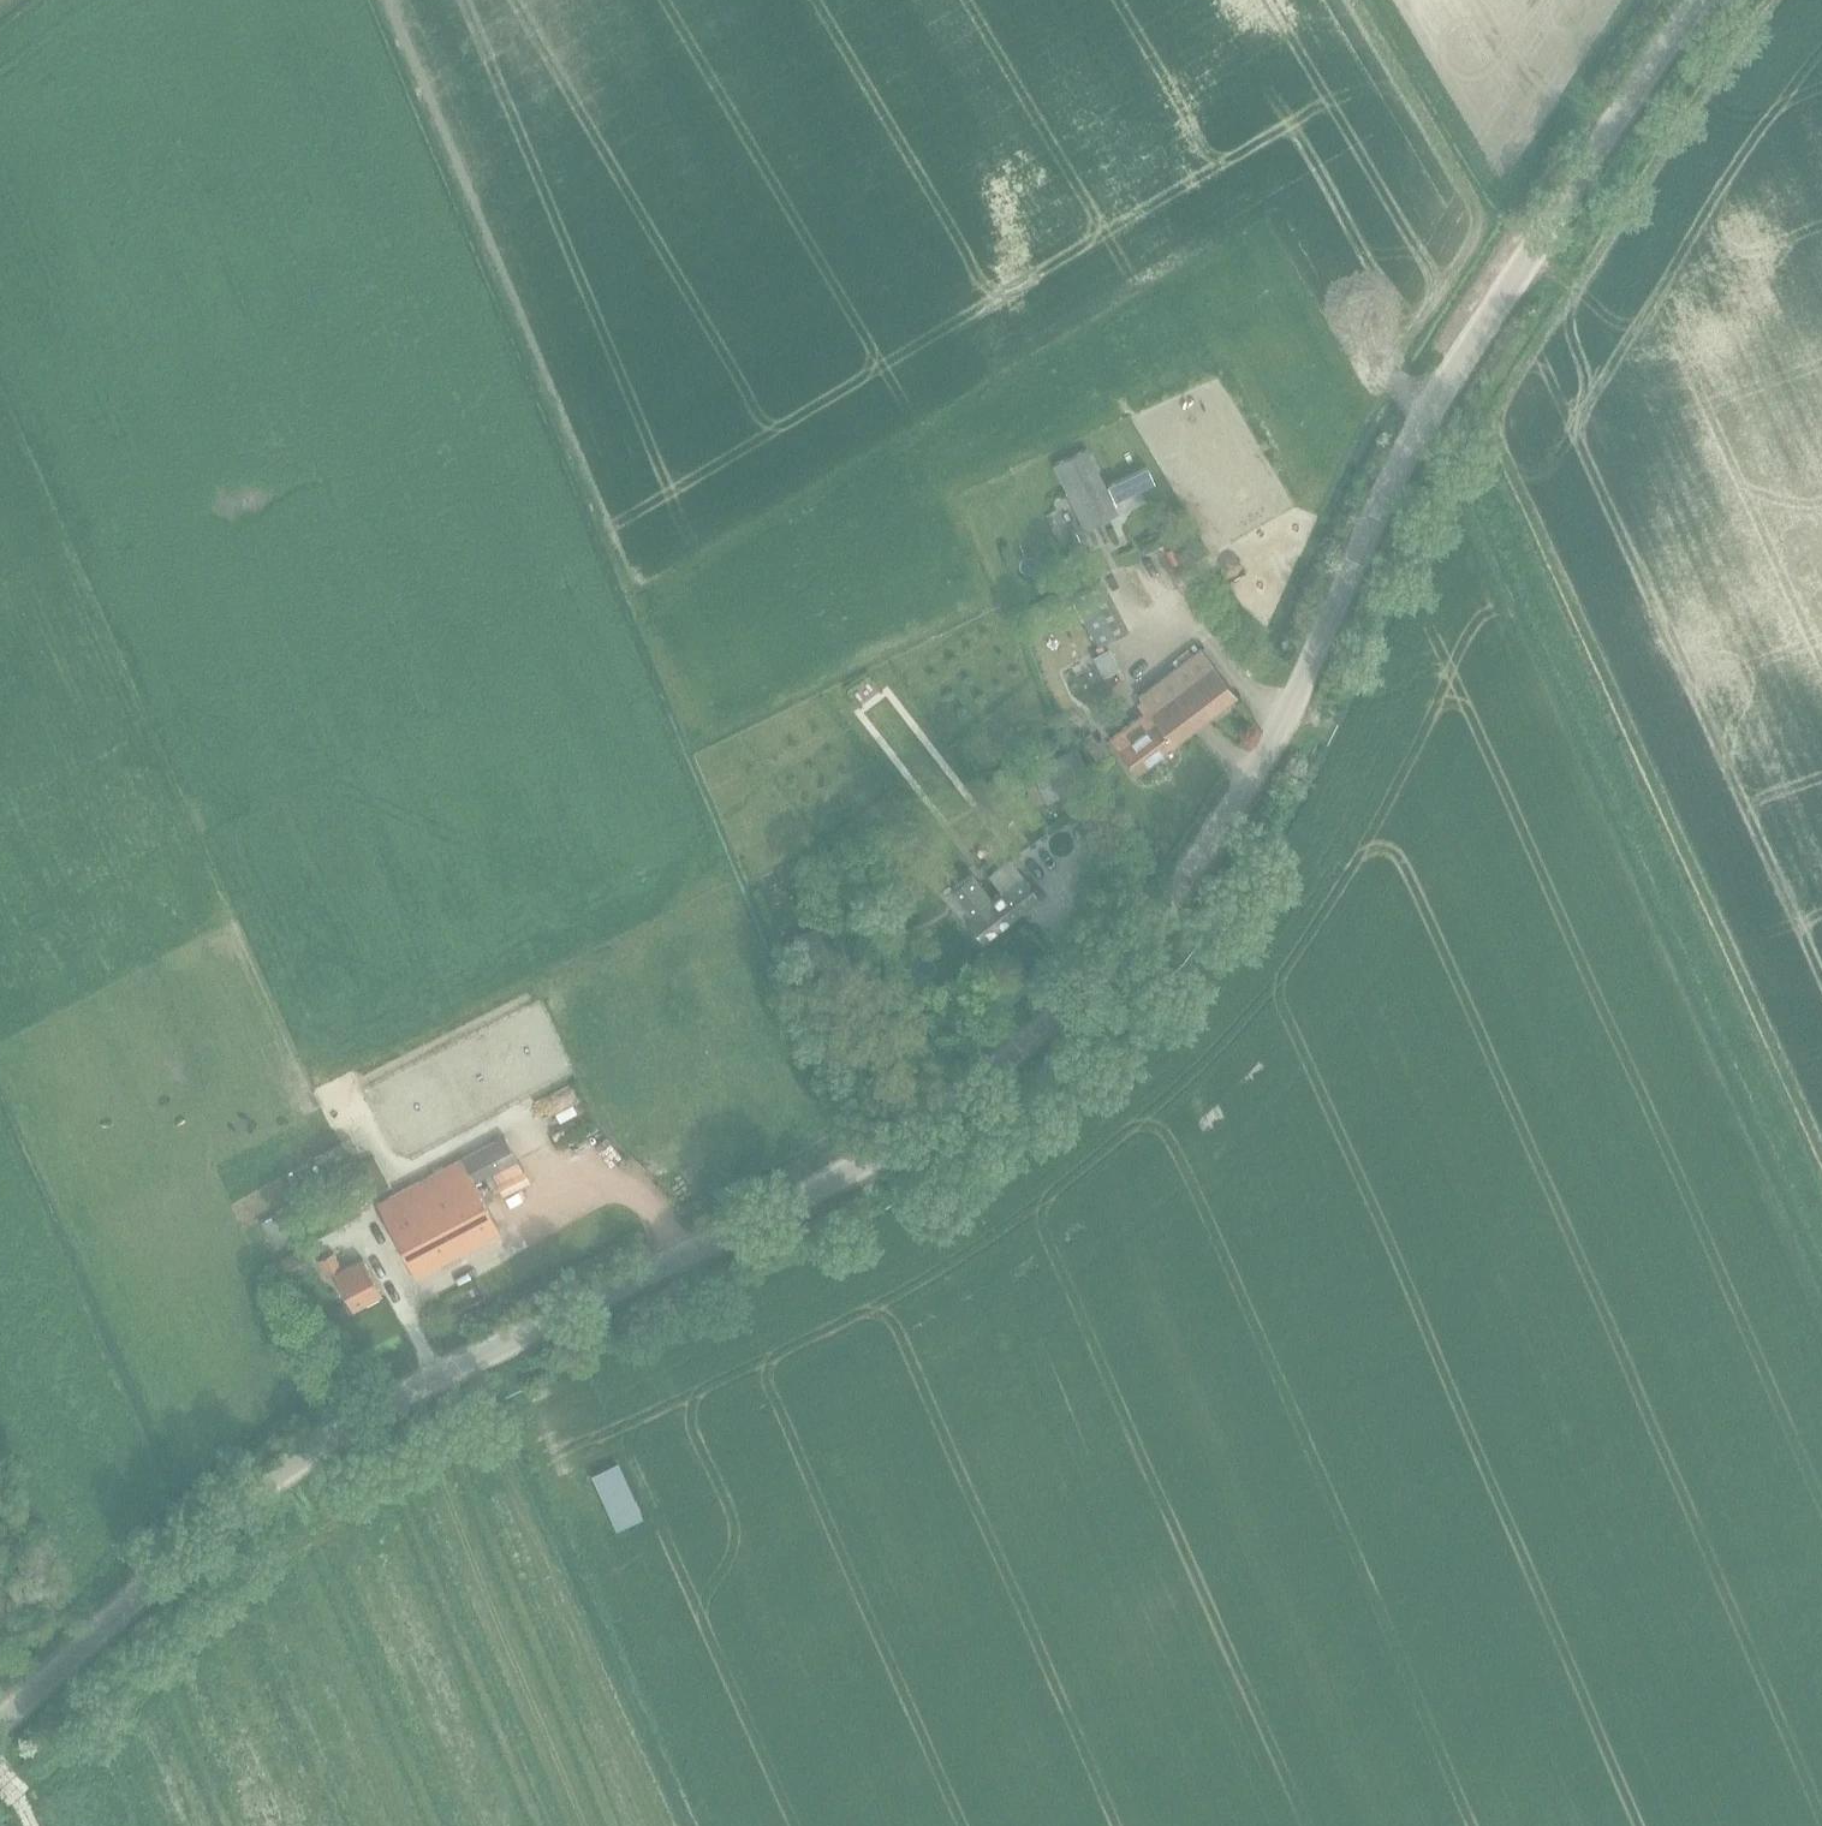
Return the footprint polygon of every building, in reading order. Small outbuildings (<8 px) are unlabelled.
[(1084,528),(1116,513),(1085,446),(1053,461),(1084,528)] [(1129,567),(1149,601),(1179,583),(1167,563),(1160,567),(1152,553),(1129,567)] [(1096,644),(1128,627),(1105,583),(1073,599),(1096,644)] [(1134,772),(1233,695),(1197,647),(1136,693),(1146,706),(1107,736),(1134,772)] [(1080,738),(1097,760),(1112,748),(1102,736),(1096,740),(1089,731),(1080,738)] [(1075,745),(1030,768),(1046,801),(1092,778),(1075,745)] [(981,939),(1038,895),(1015,866),(997,880),(1003,888),(989,899),(969,873),(949,889),(969,915),(965,918),(981,939)] [(474,1180),(517,1158),(505,1135),(377,1200),(415,1273),(499,1230),(474,1180)] [(288,1274),(314,1261),(306,1246),(280,1259),(288,1274)] [(352,1308),(380,1293),(361,1257),(342,1267),(334,1251),(319,1259),(328,1276),(334,1273),(352,1308)] [(588,1476),(613,1530),(639,1518),(614,1464),(588,1476)]
